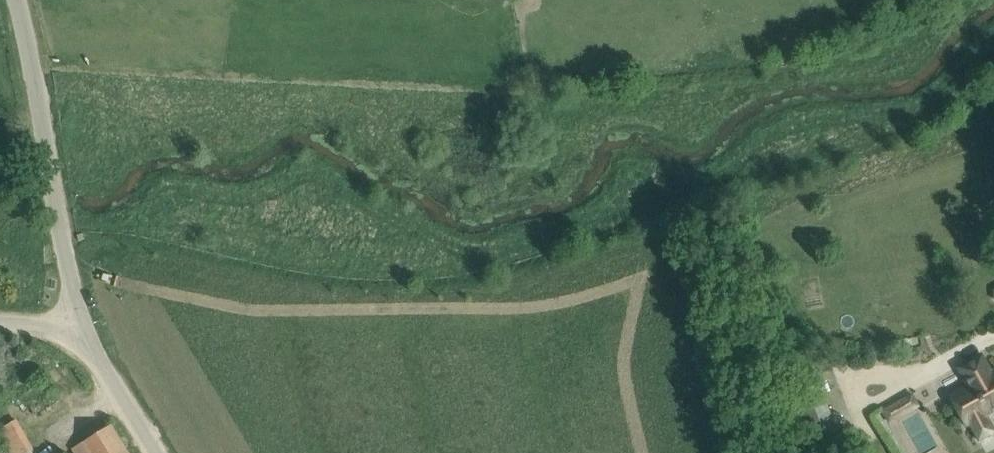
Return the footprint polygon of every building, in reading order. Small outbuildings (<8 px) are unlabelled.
[(980,440),(993,433),(993,427),(988,415),(993,411),(993,370),(984,351),(956,367),(965,383),(949,392),(967,425),(971,422),(980,440)] [(897,419),(889,405),(882,409),(889,423),(897,419)] [(839,411),(795,427),(802,448),(846,432),(839,411)] [(0,429),(0,432),(12,452),(27,452),(33,450),(16,420),(0,429)] [(73,448),(76,452),(130,452),(112,424),(73,448)]
